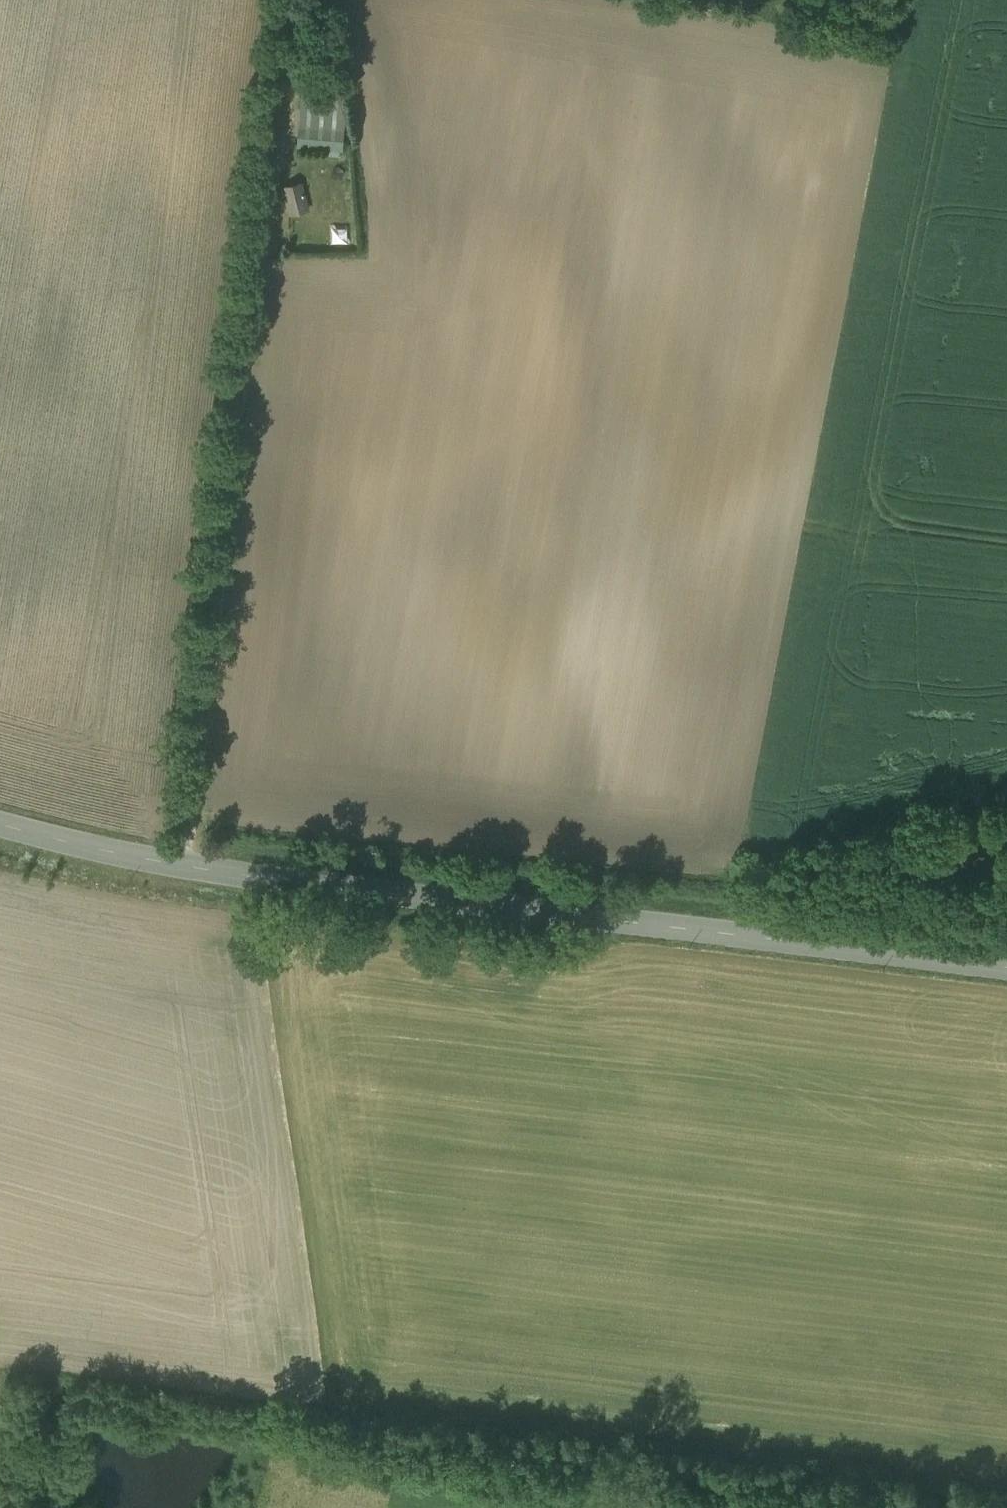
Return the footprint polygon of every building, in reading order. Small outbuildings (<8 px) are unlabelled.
[(302,183),(284,187),(290,213),(308,209),(302,183)]
